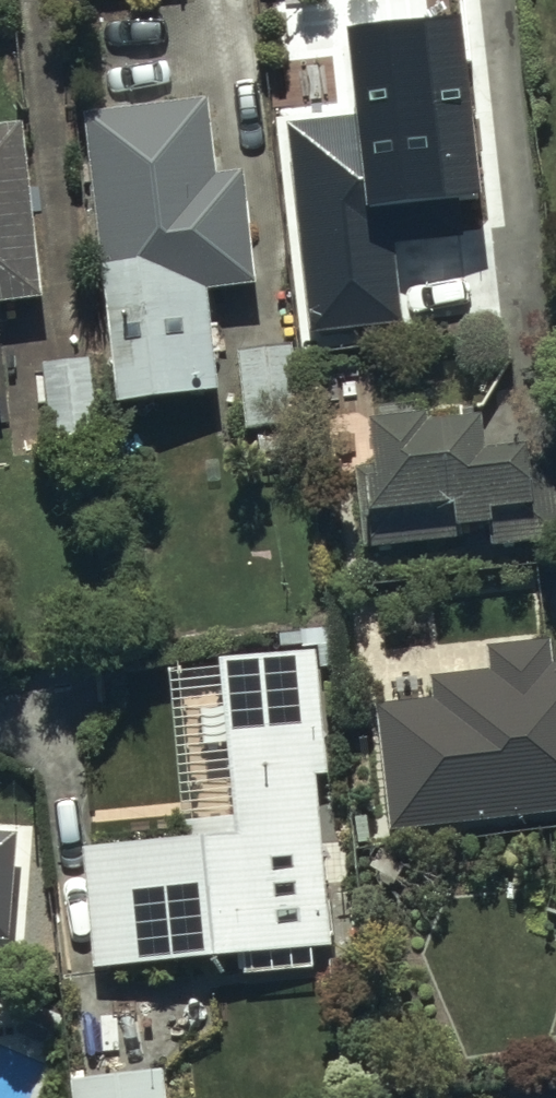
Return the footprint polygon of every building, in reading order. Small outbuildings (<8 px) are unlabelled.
[(317,148),(331,298),(483,284),(466,105),(356,115),(359,144),(317,148)] [(209,110),(85,124),(118,420),(220,409),(209,303),(257,298),(244,184),(217,188),(209,110)] [(43,311),(22,138),(0,141),(0,316),(43,311)] [(43,355),(54,462),(101,457),(90,350),(43,355)] [(295,353),(239,359),(249,441),(261,440),(263,458),(306,453),(295,353)] [(371,439),(374,497),(362,497),(365,558),(450,554),(450,543),(494,541),(495,563),(555,559),(555,522),(554,471),(485,474),(483,440),(434,443),(434,436),(371,439)] [(391,841),(555,823),(555,672),(553,672),(551,650),(489,656),(491,681),(435,687),(437,709),(377,716),(391,841)] [(317,661),(222,670),(239,831),(185,837),(185,843),(83,853),(86,887),(72,888),(76,928),(85,927),(91,986),(242,970),(244,988),(315,981),(313,960),(334,958),(316,787),(330,785),(317,661)] [(5,930),(12,830),(0,829),(0,930),(5,930)] [(75,1097),(170,1097),(169,1075),(74,1082),(75,1097)]
